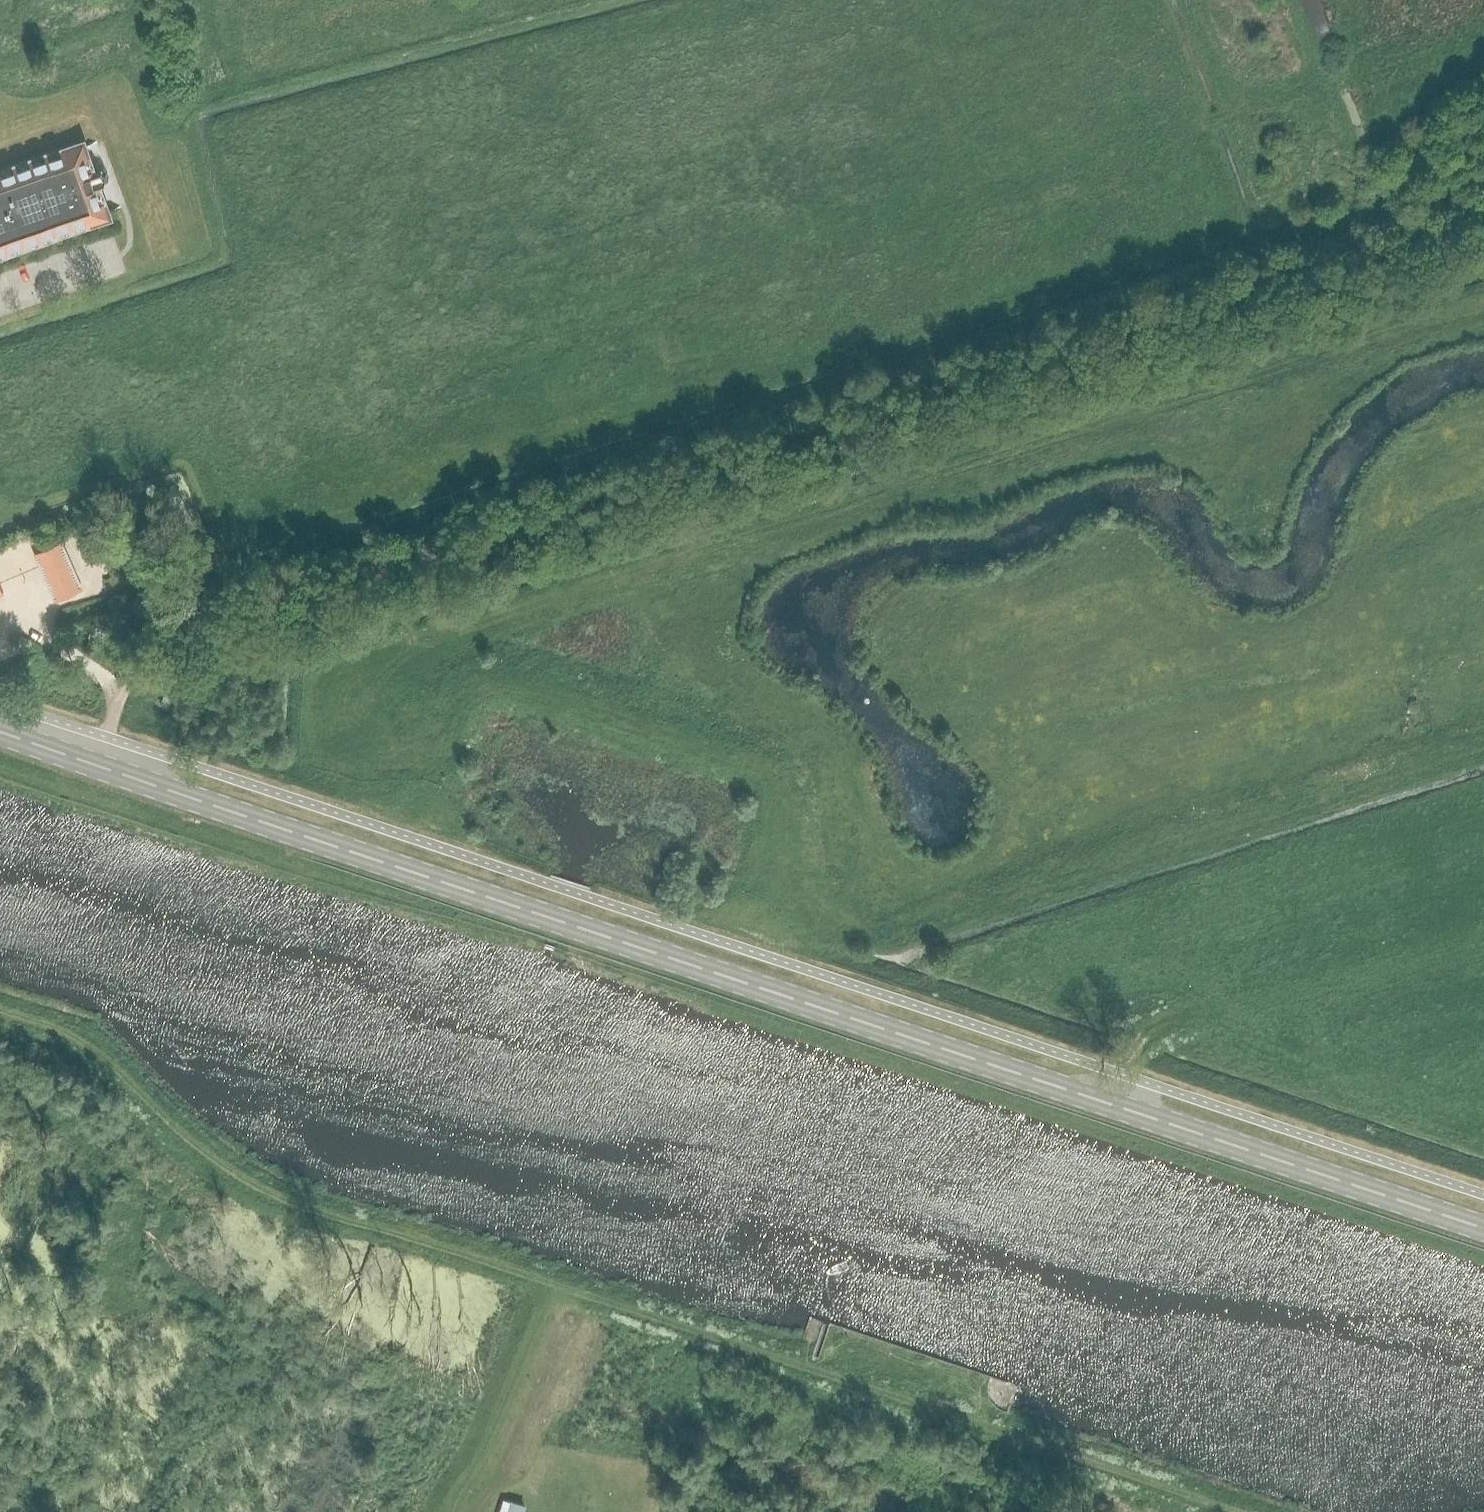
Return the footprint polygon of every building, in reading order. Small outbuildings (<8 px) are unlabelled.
[(105,214),(95,186),(98,185),(97,184),(95,185),(92,175),(94,175),(93,174),(91,174),(81,147),(0,176),(0,251),(105,214)] [(83,590),(62,542),(35,554),(56,602),(83,590)] [(500,1511),(522,1511),(523,1505),(503,1500),(500,1511)]
